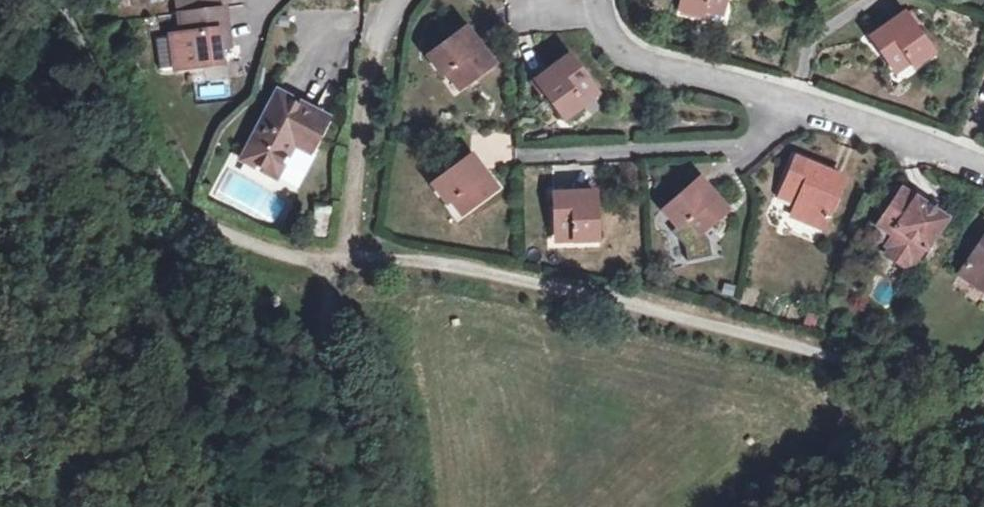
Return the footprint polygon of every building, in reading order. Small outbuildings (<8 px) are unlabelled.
[(188,14),(220,10),(219,0),(186,0),(188,14)] [(703,16),(706,3),(724,8),(726,0),(682,0),(680,10),(703,16)] [(224,44),(234,43),(230,9),(220,10),(188,14),(191,34),(175,37),(175,39),(179,69),(179,72),(228,65),(225,50),(224,44)] [(890,65),(906,54),(914,64),(932,51),(905,13),(871,37),(890,65)] [(462,25),(454,31),(457,35),(465,29),(462,25)] [(443,75),(453,67),(466,85),(494,64),(467,27),(465,29),(457,35),(429,56),(443,75)] [(175,39),(160,41),(164,71),(179,69),(175,39)] [(565,118),(583,105),(575,95),(591,83),(571,55),(536,81),(565,118)] [(314,128),(321,116),(284,96),(248,164),(281,182),(300,149),(314,156),(326,135),(314,128)] [(333,123),(321,116),(314,128),(326,135),(333,123)] [(300,149),(281,182),(303,194),(322,161),(314,156),(300,149)] [(447,201),(455,195),(467,210),(496,188),(471,155),(434,183),(447,201)] [(799,196),(791,216),(824,229),(844,179),(796,159),(784,190),(799,196)] [(683,244),(687,262),(711,257),(708,240),(702,233),(728,213),(700,179),(665,208),(679,226),(673,231),(683,244)] [(915,266),(916,264),(946,219),(903,190),(884,217),(899,228),(888,244),(894,248),(892,251),(910,263),(915,266)] [(555,229),(572,228),(573,237),(596,236),(594,193),(553,195),(555,229)] [(976,234),(968,245),(977,251),(983,240),(976,234)] [(977,251),(961,275),(983,291),(983,240),(977,251)] [(907,267),(910,263),(892,251),(889,255),(907,267)]
